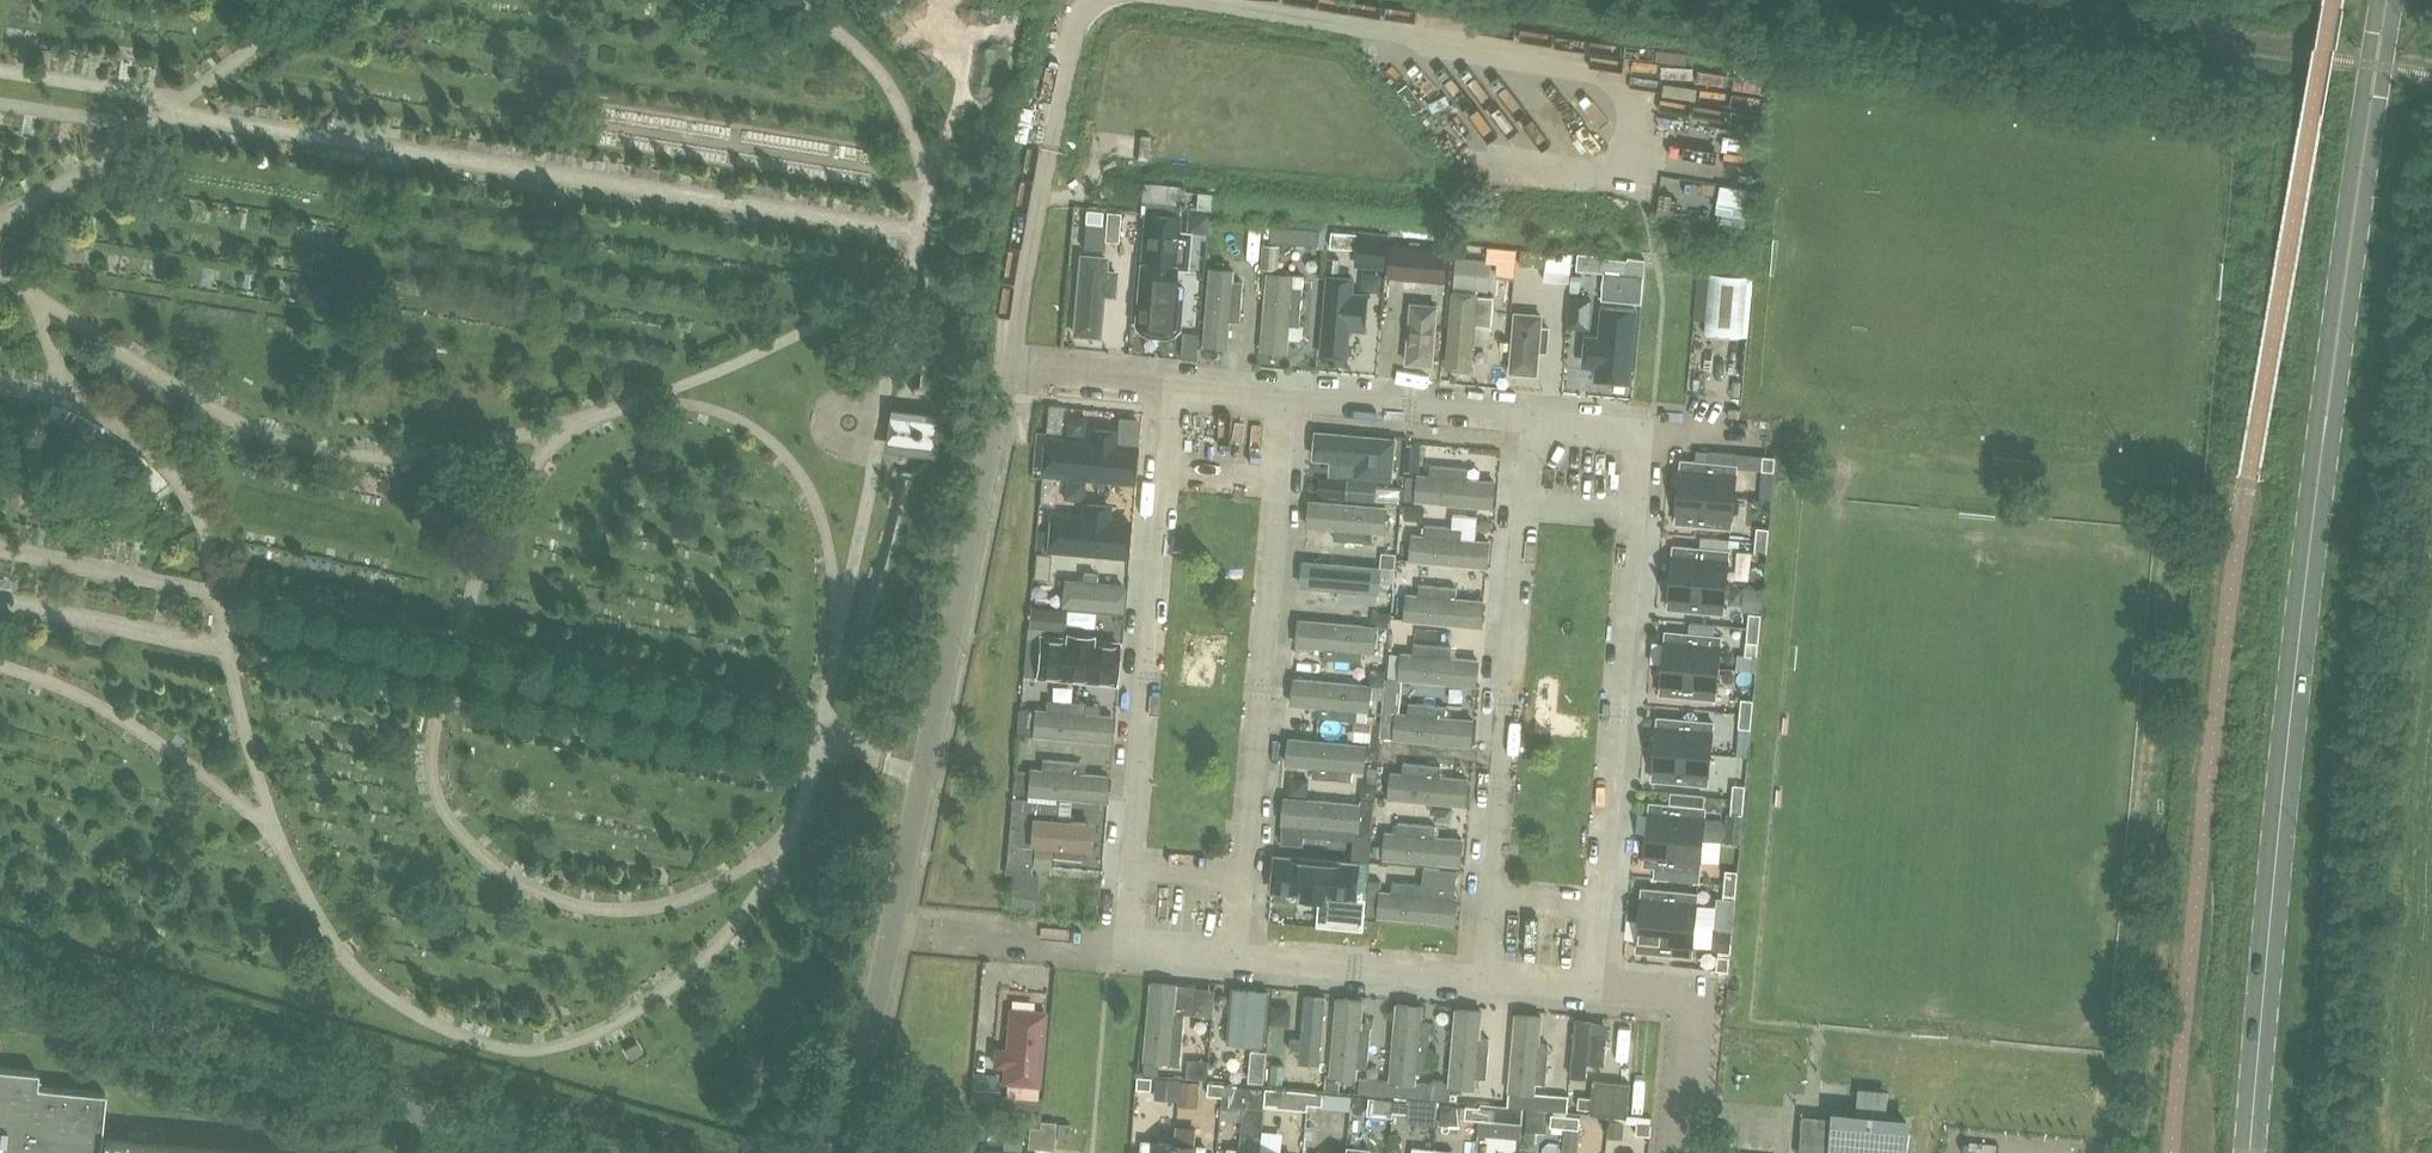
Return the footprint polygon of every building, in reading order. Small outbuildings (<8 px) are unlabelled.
[(1180,213),(1145,210),(1136,320),(1171,323),(1180,213)] [(1107,211),(1106,222),(1105,239),(1118,241),(1121,212),(1107,211)] [(1318,245),(1320,231),(1272,226),(1271,241),(1318,245)] [(1332,232),(1331,246),(1357,249),(1358,234),(1332,232)] [(1357,249),(1356,262),(1386,265),(1388,236),(1358,234),(1357,249)] [(1107,251),(1080,249),(1074,331),(1101,333),(1107,251)] [(1521,249),(1520,264),(1545,267),(1544,279),(1570,282),(1573,254),(1521,249)] [(1628,261),(1603,258),(1603,257),(1579,254),(1577,269),(1602,272),(1604,272),(1602,299),(1641,303),(1644,275),(1645,260),(1646,259),(1629,257),(1629,258),(1628,261)] [(1487,259),(1457,256),(1455,273),(1491,276),(1492,260),(1487,259)] [(1327,257),(1326,273),(1339,274),(1340,258),(1327,257)] [(1236,266),(1208,264),(1202,341),(1230,343),(1236,266)] [(1295,271),(1269,268),(1261,348),(1288,351),(1295,271)] [(1743,336),(1748,276),(1711,273),(1706,333),(1743,336)] [(1354,278),(1328,276),(1322,351),(1348,353),(1354,278)] [(1573,276),(1572,289),(1582,290),(1583,276),(1573,276)] [(1480,289),(1454,287),(1447,363),(1473,365),(1480,289)] [(1439,299),(1411,297),(1407,359),(1434,361),(1439,299)] [(1640,306),(1602,302),(1595,379),(1632,382),(1640,306)] [(1543,310),(1516,307),(1511,368),(1538,370),(1543,310)] [(1046,431),(1061,432),(1063,406),(1048,405),(1046,431)] [(1328,471),(1393,477),(1397,438),(1316,431),(1314,455),(1329,457),(1328,471)] [(1137,439),(1047,433),(1044,473),(1134,480),(1137,439)] [(1683,460),(1680,491),(1735,496),(1737,465),(1735,464),(1736,453),(1708,450),(1706,462),(1683,460)] [(1764,455),(1763,469),(1775,471),(1776,456),(1764,455)] [(1419,469),(1416,499),(1494,505),(1497,475),(1419,469)] [(1040,504),(1054,505),(1056,479),(1042,478),(1040,504)] [(1732,527),(1735,496),(1680,491),(1677,522),(1732,527)] [(1307,524),(1384,531),(1386,506),(1309,499),(1307,524)] [(1130,515),(1050,508),(1047,546),(1127,553),(1130,515)] [(1758,527),(1757,541),(1769,542),(1770,528),(1758,527)] [(1413,530),(1410,557),(1488,564),(1491,537),(1413,530)] [(1672,576),(1727,581),(1737,582),(1738,564),(1728,564),(1730,550),(1731,539),(1698,536),(1696,547),(1675,545),(1672,576)] [(1769,542),(1757,541),(1755,555),(1767,557),(1769,542)] [(1035,552),(1033,577),(1049,578),(1051,553),(1035,552)] [(1303,583),(1379,588),(1381,564),(1305,558),(1303,583)] [(1727,581),(1672,576),(1669,607),(1724,613),(1727,581)] [(1066,577),(1063,603),(1120,608),(1122,582),(1066,577)] [(1748,585),(1745,612),(1750,612),(1762,613),(1764,587),(1748,585)] [(1408,591),(1406,617),(1482,623),(1484,597),(1408,591)] [(1393,600),(1384,599),(1383,609),(1391,610),(1393,600)] [(1039,627),(1041,607),(1030,606),(1029,627),(1039,627)] [(1749,627),(1761,628),(1762,613),(1750,612),(1749,627)] [(1300,617),(1298,643),(1374,648),(1377,622),(1300,617)] [(1667,631),(1664,662),(1719,667),(1722,636),(1714,635),(1715,623),(1690,621),(1689,633),(1667,631)] [(1761,628),(1749,627),(1746,654),(1758,655),(1761,628)] [(1119,640),(1039,633),(1035,673),(1115,680),(1119,640)] [(1402,648),(1400,676),(1477,682),(1479,654),(1402,648)] [(1664,662),(1661,693),(1716,698),(1719,667),(1664,662)] [(1292,701),(1369,708),(1371,682),(1294,676),(1292,701)] [(1742,695),(1742,698),(1741,712),(1753,714),(1755,696),(1742,695)] [(1034,705),(1032,733),(1110,740),(1113,711),(1034,705)] [(1397,708),(1394,735),(1473,743),(1475,716),(1397,708)] [(1749,755),(1751,728),(1753,714),(1741,712),(1739,727),(1737,754),(1749,755)] [(1659,717),(1656,748),(1711,753),(1714,722),(1659,717)] [(1287,760),(1362,768),(1365,743),(1290,735),(1287,760)] [(1711,753),(1656,748),(1653,779),(1708,784),(1711,753)] [(1107,771),(1029,765),(1027,792),(1105,798),(1107,771)] [(1392,768),(1389,795),(1467,802),(1469,775),(1392,768)] [(1734,784),(1733,798),(1745,799),(1746,785),(1734,784)] [(1286,796),(1283,832),(1357,837),(1360,801),(1286,796)] [(1741,841),(1743,813),(1745,799),(1733,798),(1731,812),(1728,812),(1726,840),(1741,841)] [(1651,802),(1648,833),(1703,838),(1706,807),(1651,802)] [(1032,815),(1030,841),(1088,846),(1090,820),(1032,815)] [(1386,827),(1384,856),(1461,862),(1463,833),(1386,827)] [(1700,870),(1703,838),(1648,833),(1645,864),(1700,870)] [(1276,885),(1356,893),(1359,862),(1278,855),(1276,885)] [(1726,869),(1725,884),(1737,885),(1738,870),(1726,869)] [(1734,914),(1736,899),(1737,885),(1725,884),(1724,898),(1720,898),(1718,913),(1722,913),(1734,914)] [(1381,887),(1378,914),(1454,922),(1457,894),(1381,887)] [(1643,888),(1640,919),(1695,924),(1698,893),(1643,888)] [(1367,897),(1355,896),(1333,894),(1331,925),(1364,928),(1367,897)] [(1695,924),(1640,919),(1637,950),(1692,955),(1695,924)] [(1717,969),(1728,970),(1729,970),(1730,956),(1718,955),(1717,969)] [(1151,980),(1145,1055),(1179,1058),(1185,982),(1151,980)] [(1269,989),(1233,986),(1229,1040),(1264,1043),(1269,989)] [(1736,988),(1728,987),(1727,1000),(1736,1000),(1736,988)] [(1330,995),(1308,993),(1300,1062),(1323,1064),(1330,995)] [(1338,996),(1332,1070),(1357,1072),(1363,998),(1338,996)] [(1423,1004),(1398,1002),(1391,1078),(1417,1080),(1423,1004)] [(1483,1009),(1458,1006),(1451,1084),(1476,1086),(1483,1009)] [(1010,1007),(1003,1078),(1038,1081),(1044,1010),(1010,1007)] [(1543,1013),(1516,1011),(1510,1087),(1536,1090),(1543,1013)] [(1592,1018),(1577,1016),(1572,1074),(1588,1076),(1592,1018)] [(1188,1058),(1187,1076),(1208,1078),(1209,1059),(1188,1058)] [(96,1142),(96,1140),(100,1094),(51,1089),(32,1088),(33,1073),(0,1070),(0,1152),(217,1152),(96,1142)] [(1043,1097),(997,1092),(998,1076),(972,1073),(970,1100),(996,1102),(996,1104),(1042,1108),(1043,1097)] [(1138,1076),(1137,1088),(1151,1089),(1152,1077),(1138,1076)] [(1157,1078),(1156,1098),(1179,1100),(1180,1079),(1157,1078)] [(1179,1105),(1199,1107),(1201,1081),(1181,1080),(1179,1105)] [(1594,1080),(1593,1091),(1592,1097),(1578,1096),(1577,1107),(1591,1108),(1591,1113),(1628,1116),(1628,1114),(1631,1083),(1594,1080)] [(1223,1095),(1224,1083),(1209,1082),(1208,1094),(1223,1095)] [(1263,1108),(1264,1106),(1265,1087),(1224,1083),(1223,1095),(1222,1104),(1263,1108)] [(1309,1091),(1265,1087),(1264,1106),(1308,1110),(1308,1103),(1309,1091)] [(1835,1117),(1835,1125),(1822,1124),(1818,1124),(1811,1130),(1810,1134),(1808,1152),(1904,1152),(1907,1121),(1889,1090),(1835,1117)] [(1324,1092),(1309,1091),(1308,1103),(1323,1104),(1324,1092)] [(1394,1111),(1395,1099),(1352,1095),(1350,1112),(1393,1116),(1394,1111)] [(1417,1101),(1395,1099),(1394,1111),(1416,1113),(1415,1122),(1435,1124),(1437,1104),(1417,1102),(1417,1101)] [(1441,1105),(1440,1124),(1460,1126),(1461,1107),(1441,1105)] [(1465,1118),(1480,1119),(1481,1107),(1466,1106),(1465,1118)] [(1495,1108),(1481,1107),(1480,1119),(1477,1146),(1491,1147),(1495,1108)] [(1529,1108),(1529,1111),(1524,1111),(1523,1123),(1526,1123),(1526,1131),(1546,1132),(1547,1113),(1543,1113),(1543,1108),(1529,1108)] [(1565,1127),(1566,1115),(1552,1114),(1551,1126),(1565,1127)] [(1581,1116),(1566,1115),(1565,1127),(1563,1150),(1578,1152),(1581,1116)] [(1028,1147),(1054,1149),(1056,1121),(1041,1120),(1040,1126),(1030,1126),(1028,1147)] [(1070,1123),(1059,1122),(1057,1139),(1068,1140),(1070,1123)] [(1652,1123),(1644,1122),(1638,1122),(1636,1134),(1651,1135),(1652,1123)] [(1730,1124),(1717,1123),(1714,1148),(1727,1149),(1730,1124)] [(1195,1145),(1197,1126),(1176,1125),(1175,1144),(1174,1152),(1205,1152),(1206,1146),(1195,1145)] [(1175,1144),(1144,1141),(1143,1152),(1174,1152),(1175,1144)]
